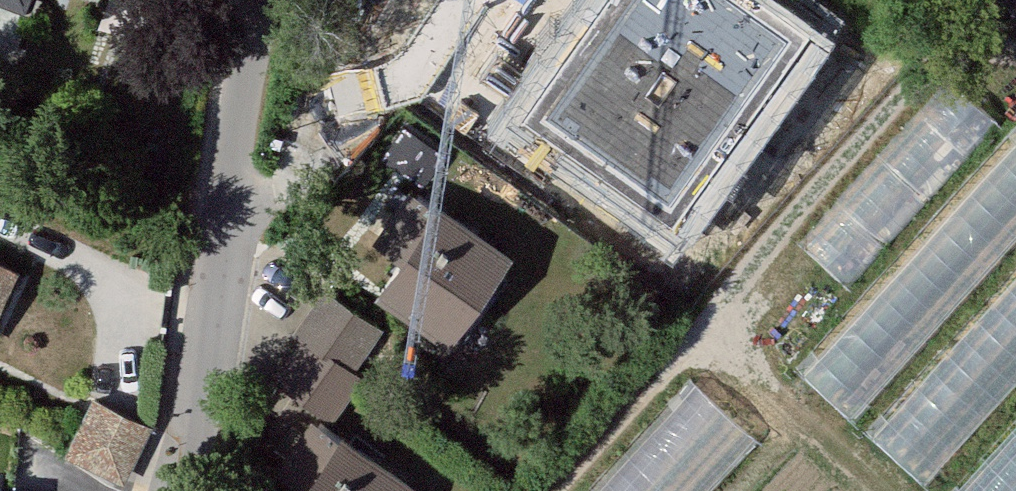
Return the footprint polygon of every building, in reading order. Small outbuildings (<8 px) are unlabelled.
[(525,123),(674,231),(808,46),(744,0),(614,0),(525,123)] [(947,79),(799,244),(848,287),(996,123),(947,79)] [(795,370),(854,423),(1015,247),(1015,129),(795,370)] [(399,255),(434,205),(408,187),(373,237),(399,255)] [(512,248),(439,197),(434,205),(399,255),(375,290),(448,341),(512,248)] [(15,266),(0,259),(0,297),(15,266)] [(866,433),(924,487),(1015,387),(1015,270),(866,433)] [(293,328),(303,333),(352,368),(382,324),(322,286),(293,328)] [(303,333),(273,376),(332,417),(361,374),(352,368),(303,333)] [(589,490),(718,490),(762,445),(692,380),(589,490)] [(145,427),(96,401),(71,452),(122,477),(145,427)] [(301,486),(337,435),(310,416),(275,468),(301,486)] [(952,490),(1015,490),(1015,421),(952,490)] [(341,429),(337,435),(301,486),(297,490),(406,490),(413,480),(341,429)]
